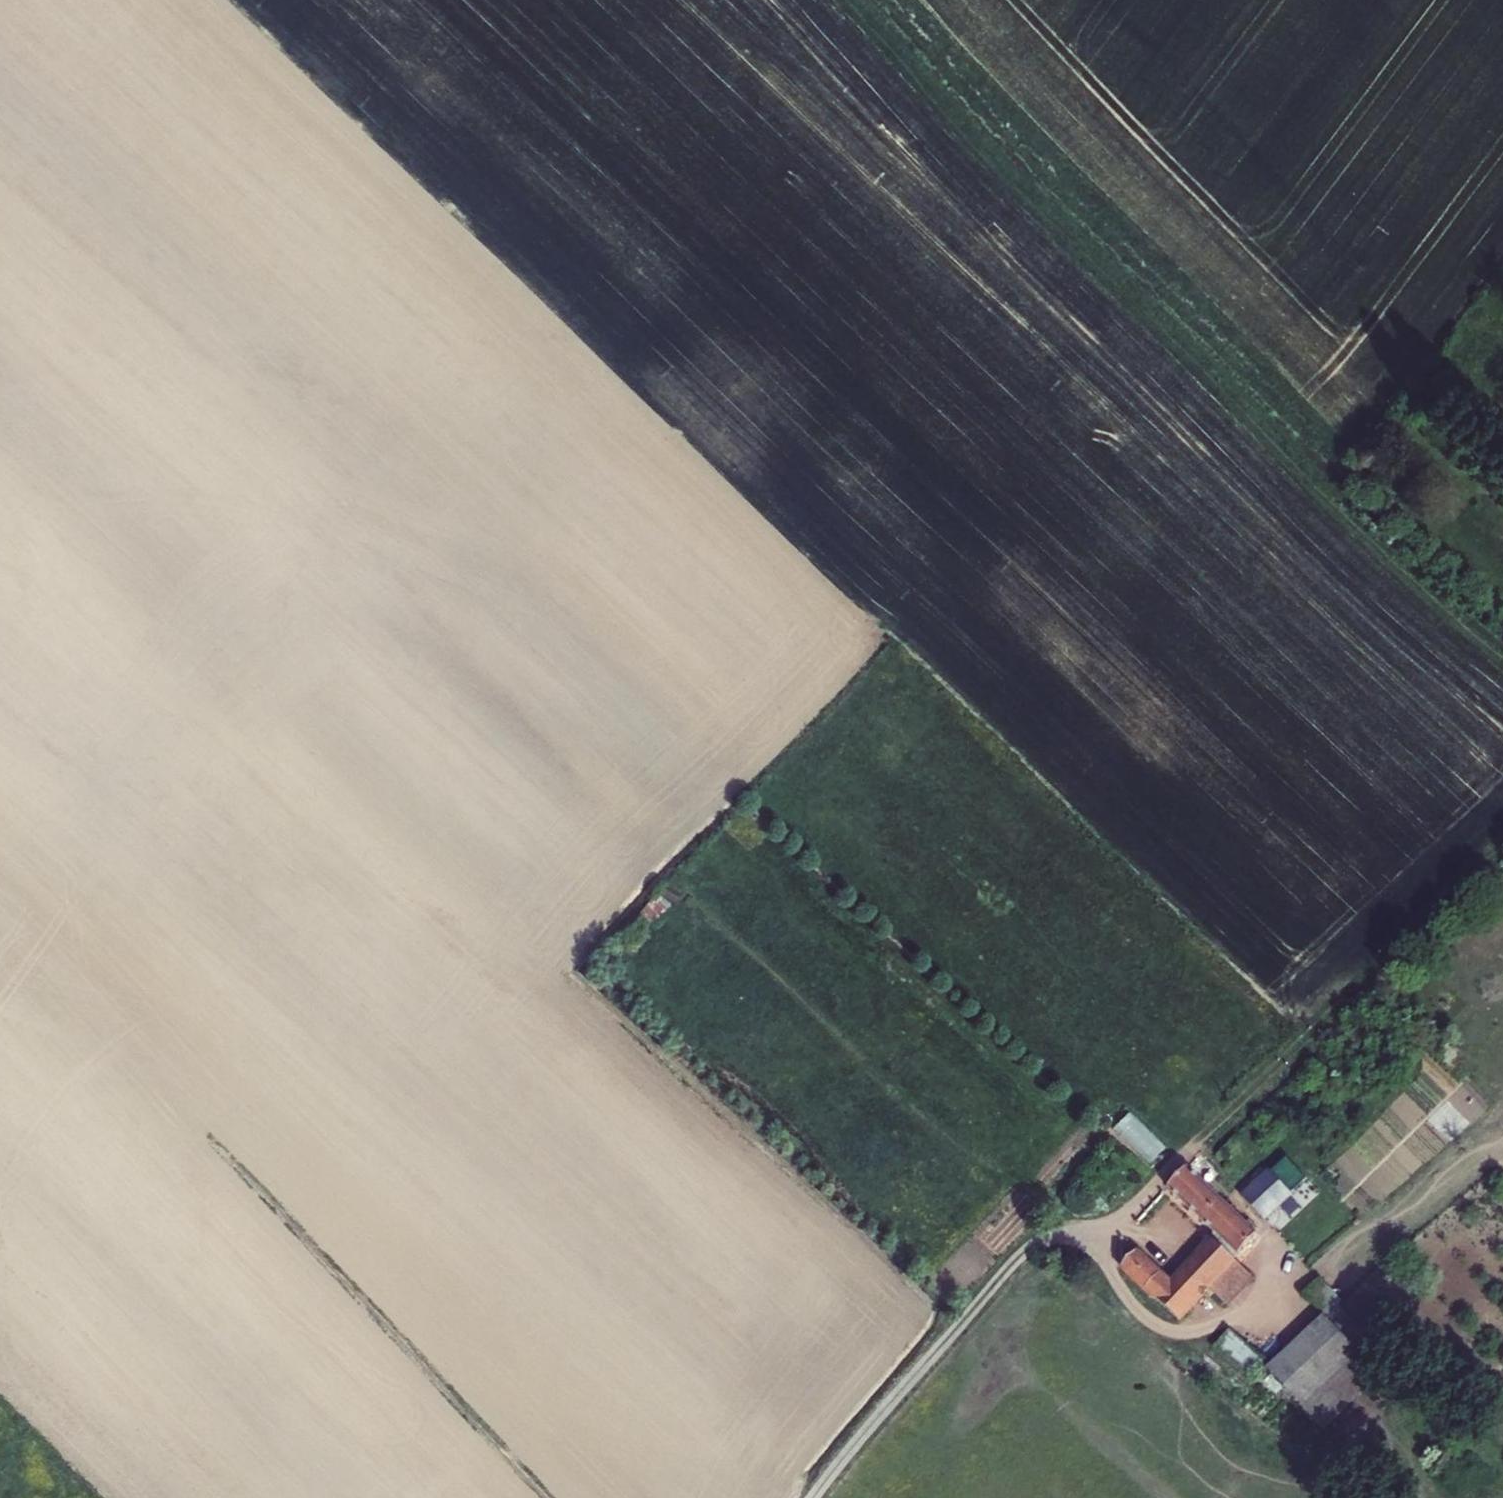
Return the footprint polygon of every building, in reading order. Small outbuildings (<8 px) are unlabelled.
[(1311,1194),(1317,1187),(1311,1181),(1313,1178),(1289,1156),(1261,1188),(1285,1209),(1304,1188),(1311,1194)] [(1274,1221),(1203,1157),(1184,1178),(1234,1224),(1189,1273),(1152,1239),(1137,1254),(1196,1307),(1225,1274),(1244,1292),(1267,1267),(1247,1249),(1274,1221)] [(1266,1363),(1281,1346),(1248,1318),(1234,1335),(1266,1363)] [(1414,1412),(1359,1356),(1331,1384),(1386,1439),(1414,1412)]
